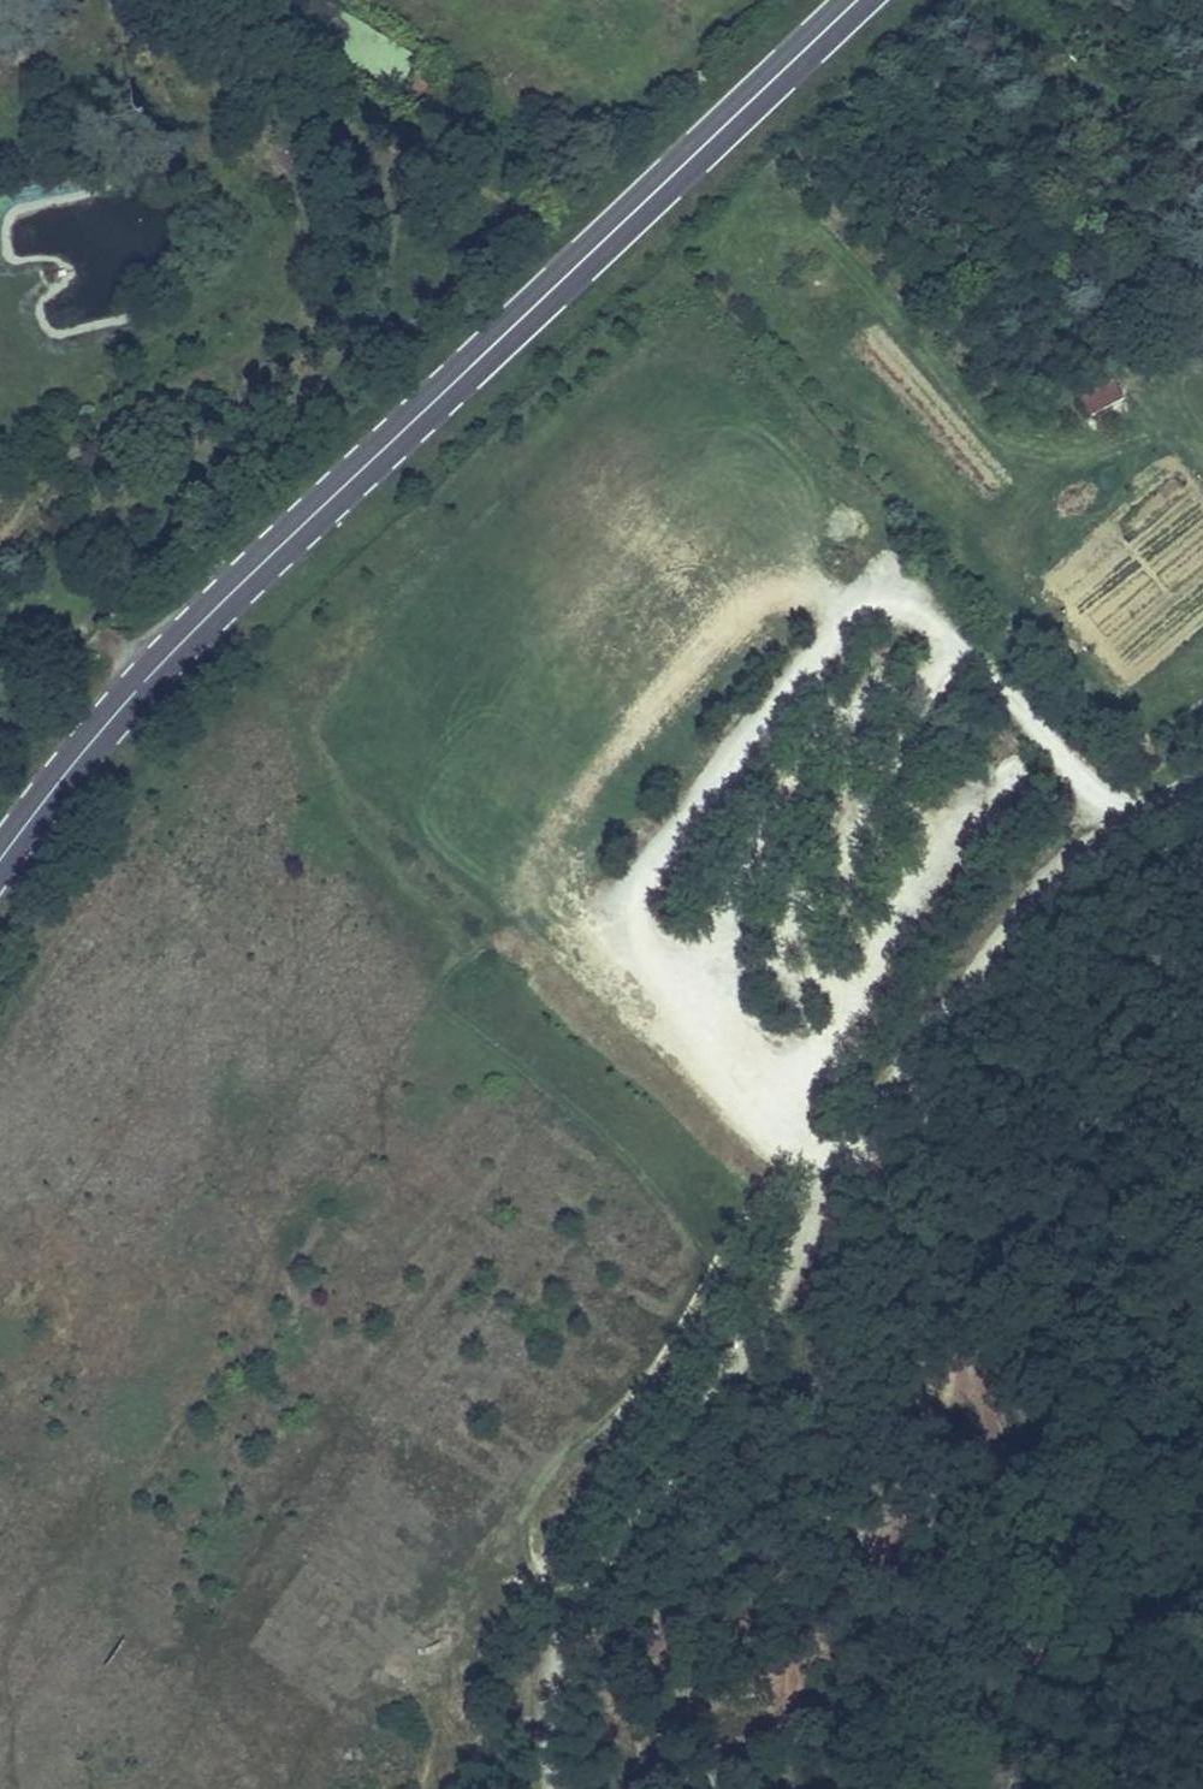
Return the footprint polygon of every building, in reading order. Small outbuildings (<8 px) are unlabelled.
[(1081,398),(1091,419),(1125,402),(1115,381),(1081,398)]
